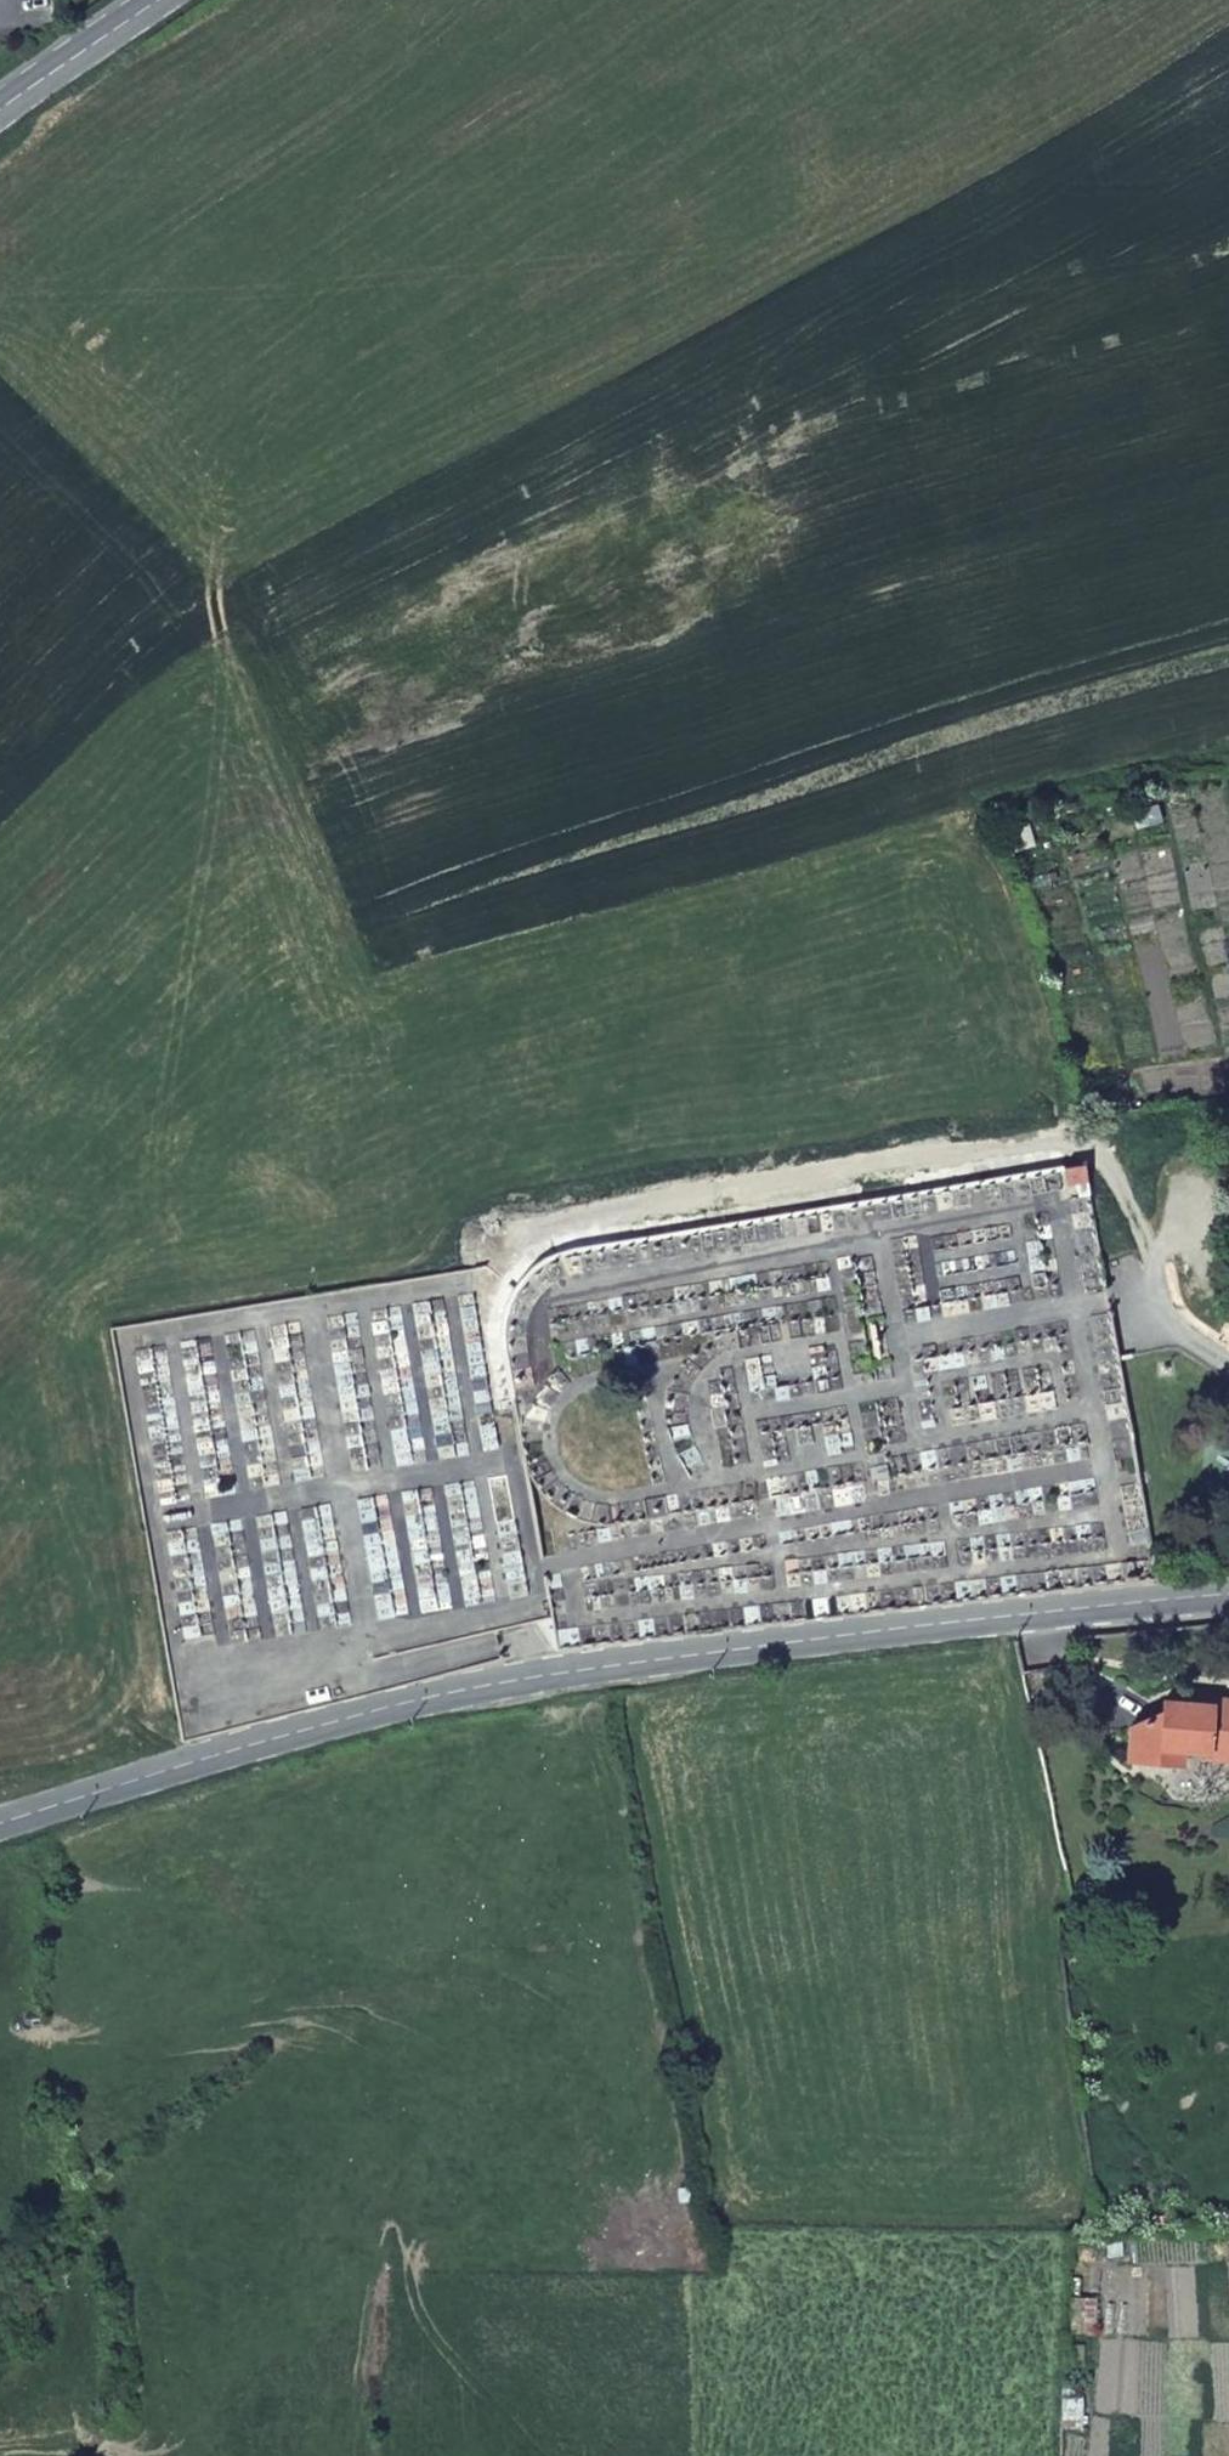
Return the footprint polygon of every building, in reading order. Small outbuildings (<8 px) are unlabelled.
[(1083,1167),(1080,1168),(1056,1172),(1058,1185),(1085,1180),(1083,1167)] [(1210,1706),(1210,1698),(1211,1693),(1187,1691),(1187,1703),(1210,1706)] [(1128,1737),(1128,1761),(1158,1763),(1160,1746),(1181,1749),(1206,1750),(1205,1756),(1228,1758),(1228,1698),(1210,1698),(1210,1706),(1187,1703),(1163,1701),(1162,1715),(1146,1721),(1149,1734),(1128,1737)] [(1128,1728),(1128,1737),(1149,1734),(1146,1721),(1128,1728)] [(1160,1746),(1158,1763),(1180,1766),(1181,1749),(1160,1746)]
